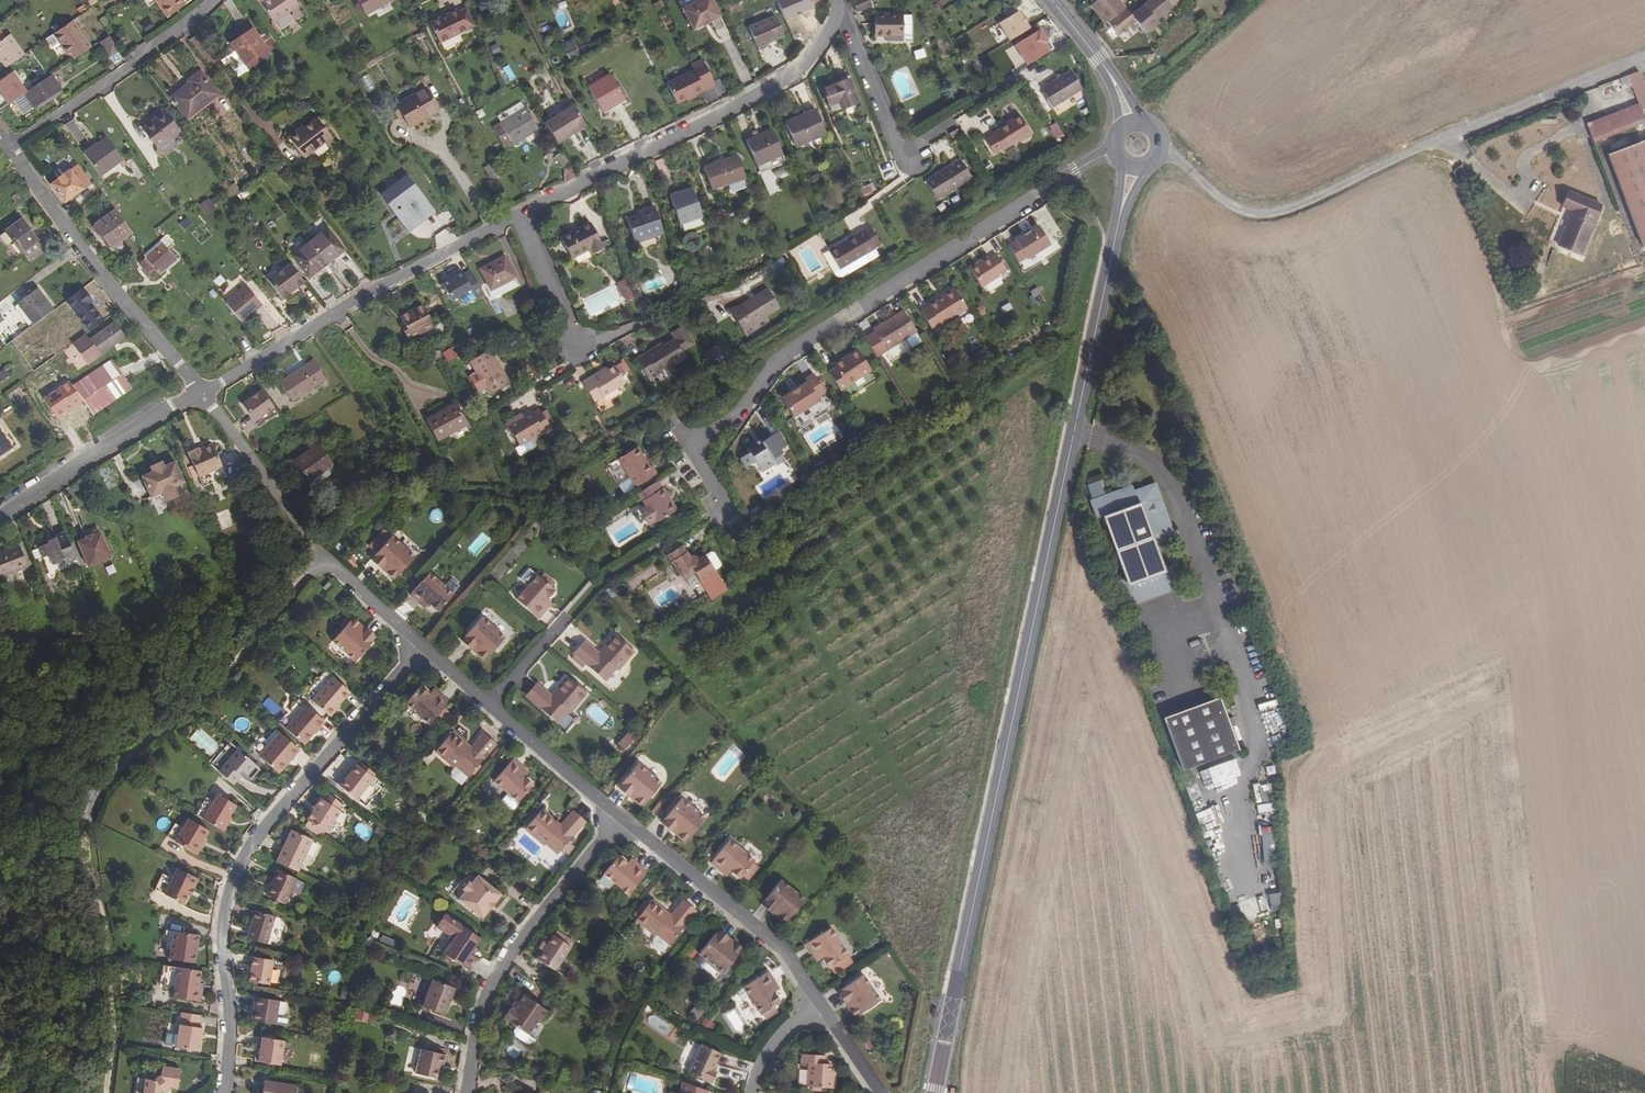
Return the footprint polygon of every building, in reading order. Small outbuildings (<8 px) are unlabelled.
[(182,0),(155,0),(167,17),(185,4),(182,0)] [(297,6),(293,0),(259,0),(258,1),(272,23),(297,6)] [(353,2),(359,12),(363,10),(366,15),(392,0),(356,0),(353,2)] [(690,25),(719,15),(711,0),(691,0),(679,4),(690,25)] [(869,0),(856,0),(853,1),(858,13),(872,7),(869,0)] [(1089,7),(1096,16),(1116,0),(1097,0),(1089,7)] [(1096,16),(1103,25),(1106,23),(1124,8),(1118,0),(1116,0),(1096,16)] [(1144,6),(1156,21),(1171,8),(1172,9),(1179,0),(1151,0),(1144,6)] [(1135,22),(1145,35),(1158,24),(1156,21),(1144,6),(1130,16),(1135,22)] [(439,43),(475,25),(466,7),(458,11),(457,9),(429,22),(439,43)] [(1124,8),(1106,23),(1118,36),(1135,22),(1130,16),(1124,8)] [(1021,11),(998,21),(1007,41),(1030,30),(1021,11)] [(747,26),(758,49),(784,37),(774,14),(747,26)] [(912,20),(913,14),(908,14),(908,15),(901,15),(901,38),(908,38),(908,41),(913,41),(913,35),(911,35),(911,20),(912,20)] [(901,38),(901,15),(874,15),(874,36),(891,36),(891,40),(901,40),(901,38)] [(91,47),(72,20),(52,34),(60,45),(67,55),(69,53),(74,59),(91,47)] [(243,64),(275,43),(266,29),(256,36),(252,29),(230,45),(243,64)] [(1015,42),(1025,64),(1053,51),(1043,30),(1015,42)] [(52,34),(46,39),(52,48),(55,48),(60,45),(52,34)] [(7,36),(0,41),(0,61),(5,68),(21,56),(7,36)] [(118,50),(109,36),(99,42),(109,56),(118,50)] [(572,43),(562,48),(566,55),(576,50),(572,43)] [(243,64),(230,45),(212,56),(221,68),(229,63),(238,76),(247,70),(243,64)] [(913,50),(916,60),(927,57),(924,47),(913,50)] [(704,63),(665,81),(676,105),(715,86),(704,63)] [(1083,88),(1071,69),(1042,87),(1053,106),(1083,88)] [(216,93),(199,70),(181,84),(182,87),(170,96),(187,119),(210,101),(208,99),(216,93)] [(1641,112),(1644,111),(1644,91),(1638,73),(1627,77),(1638,106),(1641,112)] [(24,114),(60,90),(51,75),(13,100),(24,114)] [(624,100),(609,76),(593,85),(607,110),(624,100)] [(857,103),(849,80),(824,90),(832,112),(857,103)] [(253,83),(248,86),(256,99),(261,96),(253,83)] [(607,110),(593,85),(589,87),(603,112),(607,110)] [(437,111),(424,88),(396,104),(403,116),(409,127),(437,111)] [(403,116),(396,104),(391,107),(398,118),(403,116)] [(585,126),(573,106),(544,123),(557,143),(585,126)] [(1594,143),(1644,124),(1644,122),(1641,112),(1638,106),(1587,126),(1594,143)] [(538,128),(526,109),(500,124),(512,144),(538,128)] [(816,111),(786,123),(795,147),(826,133),(816,111)] [(156,147),(178,130),(165,113),(154,121),(152,119),(141,127),(156,147)] [(1033,134),(1021,114),(1011,120),(1013,123),(1007,126),(1001,130),(1001,128),(993,133),(1003,150),(1023,139),(1024,140),(1033,134)] [(296,130),(288,137),(304,158),(325,143),(326,144),(333,138),(316,118),(304,127),(298,132),(296,130)] [(1055,139),(1063,137),(1060,127),(1052,129),(1055,139)] [(161,154),(184,137),(178,130),(156,147),(155,148),(155,151),(156,153),(158,155),(161,154)] [(772,130),(747,141),(760,172),(785,161),(772,130)] [(960,134),(958,130),(949,135),(952,139),(960,134)] [(100,176),(122,161),(107,137),(106,139),(84,154),(100,176)] [(1609,154),(1641,248),(1644,246),(1644,141),(1609,154)] [(571,166),(562,152),(555,156),(563,170),(571,166)] [(720,162),(704,167),(712,189),(745,178),(738,157),(721,164),(720,162)] [(971,179),(960,160),(925,182),(936,201),(971,179)] [(502,174),(495,161),(483,167),(491,180),(502,174)] [(89,181),(77,165),(71,169),(83,186),(89,181)] [(83,186),(71,169),(70,168),(49,183),(63,204),(84,188),(83,186)] [(432,211),(407,178),(383,196),(407,229),(432,211)] [(16,204),(28,195),(24,188),(11,198),(16,204)] [(702,216),(692,189),(670,196),(680,224),(702,216)] [(1581,254),(1601,206),(1568,192),(1562,207),(1572,211),(1558,245),(1581,254)] [(207,198),(199,205),(207,215),(215,208),(207,198)] [(654,207),(638,213),(639,216),(627,220),(635,243),(663,233),(654,207)] [(131,233),(115,209),(93,225),(110,248),(131,233)] [(680,224),(683,233),(705,225),(702,216),(680,224)] [(183,229),(191,224),(186,217),(178,223),(183,229)] [(36,240),(21,220),(0,235),(0,237),(6,246),(9,244),(16,255),(22,250),(36,240)] [(602,247),(590,223),(561,238),(572,260),(591,250),(593,251),(602,247)] [(1016,239),(1010,244),(1020,261),(1027,256),(1028,258),(1051,243),(1039,223),(1016,239)] [(872,249),(878,246),(867,227),(826,251),(837,271),(872,249)] [(344,250),(326,228),(309,242),(326,263),(344,250)] [(36,240),(22,250),(30,261),(44,251),(36,240)] [(177,259),(160,240),(156,244),(146,253),(143,256),(145,258),(141,262),(153,277),(158,272),(155,268),(164,259),(170,266),(177,259)] [(326,263),(309,242),(292,255),(309,276),(326,263)] [(842,277),(877,257),(872,249),(837,271),(831,274),(832,276),(842,277)] [(989,255),(971,267),(983,286),(1001,274),(1000,272),(1006,267),(998,253),(991,258),(989,255)] [(504,257),(480,269),(492,291),(516,279),(504,257)] [(160,275),(170,266),(164,259),(155,268),(158,272),(160,275)] [(153,277),(141,262),(139,264),(152,278),(153,277)] [(281,298),(290,292),(304,282),(290,263),(276,273),(274,271),(266,278),(281,298)] [(473,294),(475,300),(483,297),(471,268),(439,281),(449,304),(473,294)] [(757,273),(747,277),(749,284),(760,280),(757,273)] [(218,287),(226,282),(222,275),(214,279),(218,287)] [(1035,280),(1042,293),(1048,290),(1041,277),(1035,280)] [(629,284),(628,279),(619,282),(621,288),(622,287),(625,296),(624,296),(626,302),(633,299),(632,294),(630,289),(631,289),(629,284)] [(223,301),(243,287),(239,280),(218,294),(223,301)] [(240,322),(251,312),(261,304),(246,286),(236,294),(224,304),(240,322)] [(779,306),(768,287),(739,306),(751,325),(779,306)] [(929,305),(922,310),(933,328),(967,306),(955,287),(941,295),(942,297),(938,300),(937,298),(929,303),(929,305)] [(34,324),(52,310),(36,289),(17,303),(18,304),(27,316),(34,324)] [(87,332),(103,320),(80,290),(64,302),(87,332)] [(589,310),(586,301),(580,304),(583,312),(589,310)] [(27,316),(18,304),(14,307),(23,319),(27,316)] [(422,305),(400,317),(406,328),(402,330),(406,339),(417,333),(418,336),(434,328),(422,305)] [(917,330),(904,310),(874,328),(876,330),(865,337),(877,356),(917,330)] [(58,320),(54,314),(37,327),(42,333),(58,320)] [(86,335),(72,344),(87,364),(125,337),(114,322),(89,340),(86,335)] [(672,365),(685,357),(681,351),(693,344),(682,325),(671,332),(675,339),(674,340),(674,339),(661,347),(658,348),(657,346),(636,359),(648,377),(671,363),(672,365)] [(37,359),(41,355),(45,353),(40,346),(26,356),(31,363),(37,359)] [(841,390),(872,370),(858,348),(844,358),(846,361),(836,367),(830,371),(841,390)] [(491,349),(470,362),(490,395),(511,382),(491,349)] [(836,367),(846,361),(844,358),(834,364),(836,367)] [(112,360),(73,386),(88,408),(84,411),(88,416),(131,387),(112,360)] [(324,378),(313,361),(280,383),(292,399),(324,378)] [(594,400),(623,382),(613,366),(608,370),(592,379),(591,376),(582,381),(594,400)] [(592,379),(608,370),(606,367),(591,376),(592,379)] [(4,368),(0,371),(0,382),(8,376),(4,368)] [(809,381),(783,397),(794,416),(821,399),(819,396),(826,392),(814,373),(807,378),(809,381)] [(260,382),(238,398),(256,425),(274,410),(260,382)] [(18,388),(7,394),(14,405),(25,399),(18,388)] [(457,405),(427,421),(437,441),(468,425),(457,405)] [(547,434),(554,429),(542,409),(534,413),(532,411),(523,416),(519,419),(517,416),(508,422),(523,445),(545,431),(547,434)] [(246,417),(238,419),(242,431),(250,429),(246,417)] [(789,445),(780,431),(774,435),(783,449),(789,445)] [(774,458),(785,452),(783,449),(774,435),(764,441),(762,438),(748,447),(751,451),(742,458),(748,467),(757,461),(763,470),(773,465),(774,458)] [(11,447),(4,437),(0,440),(0,455),(11,447)] [(316,445),(295,461),(308,481),(330,465),(316,445)] [(198,488),(222,477),(217,468),(208,448),(207,448),(205,447),(201,448),(199,451),(195,453),(193,448),(182,453),(194,478),(198,488)] [(637,447),(620,458),(637,486),(658,473),(652,464),(650,466),(637,447)] [(182,493),(168,462),(158,467),(156,462),(143,468),(145,473),(135,478),(148,509),(160,504),(162,509),(174,503),(172,498),(182,493)] [(1146,482),(1145,480),(1132,485),(1129,479),(1087,494),(1094,512),(1100,510),(1123,570),(1115,573),(1122,593),(1124,592),(1128,594),(1129,596),(1137,593),(1136,591),(1161,582),(1162,584),(1170,581),(1169,579),(1171,575),(1173,574),(1167,558),(1163,560),(1158,557),(1153,545),(1158,534),(1161,535),(1164,528),(1170,526),(1155,486),(1146,482)] [(679,509),(665,487),(663,488),(658,481),(640,493),(659,522),(679,509)] [(164,512),(176,507),(174,503),(162,509),(164,512)] [(439,521),(441,513),(431,511),(430,519),(439,521)] [(416,557),(385,529),(370,546),(377,552),(371,559),(384,571),(386,568),(389,571),(387,573),(393,578),(397,577),(416,557)] [(61,532),(46,539),(44,540),(45,543),(34,547),(38,557),(46,554),(49,563),(60,559),(61,562),(72,558),(61,532)] [(81,538),(73,541),(83,566),(106,557),(95,532),(88,535),(87,534),(80,536),(81,538)] [(688,551),(684,545),(670,554),(674,560),(688,551)] [(2,552),(0,553),(0,577),(22,569),(14,548),(2,552)] [(688,551),(674,560),(683,574),(690,570),(698,572),(702,579),(722,566),(723,563),(716,552),(714,551),(700,560),(693,558),(688,551)] [(552,597),(556,593),(556,590),(557,589),(554,586),(550,583),(553,579),(548,574),(545,578),(542,576),(542,577),(534,570),(525,580),(532,587),(521,600),(540,618),(550,607),(545,602),(548,598),(549,597),(552,597)] [(452,596),(428,575),(411,594),(422,604),(426,599),(430,603),(431,607),(435,610),(438,610),(439,610),(452,596)] [(333,589),(328,583),(323,588),(328,593),(333,589)] [(553,603),(548,598),(545,602),(550,607),(553,603)] [(426,607),(430,603),(426,599),(422,604),(426,607)] [(488,658),(505,638),(482,617),(462,640),(475,652),(476,650),(479,653),(478,654),(483,659),(488,658)] [(356,661),(376,638),(363,627),(362,628),(359,625),(360,624),(354,619),(351,620),(333,641),(356,661)] [(11,638),(8,630),(3,632),(6,640),(11,638)] [(618,671),(635,652),(615,634),(603,648),(606,650),(602,655),(599,653),(585,641),(574,654),(606,682),(617,670),(618,671)] [(606,682),(612,687),(622,676),(617,671),(606,682)] [(571,713),(587,694),(566,676),(554,690),(557,693),(553,698),(550,696),(536,684),(525,697),(558,724),(569,712),(571,713)] [(330,716),(351,692),(334,677),(313,701),(330,716)] [(431,721),(448,702),(438,693),(433,698),(429,694),(428,690),(425,687),(421,688),(420,687),(407,701),(431,721)] [(438,693),(433,689),(429,694),(433,698),(438,693)] [(1216,692),(1163,712),(1182,765),(1235,746),(1216,692)] [(262,704),(276,716),(282,709),(268,697),(262,704)] [(305,745),(325,722),(307,706),(286,729),(305,745)] [(241,732),(248,727),(242,719),(235,724),(241,732)] [(300,750),(281,733),(260,757),(276,771),(290,756),(292,759),(300,750)] [(469,750),(464,746),(466,744),(452,733),(435,753),(455,769),(456,767),(468,777),(496,744),(483,733),(471,748),(469,750)] [(617,745),(625,750),(633,739),(625,733),(617,745)] [(246,776),(255,764),(237,750),(220,771),(234,784),(240,777),(238,775),(241,771),(246,776)] [(279,774),(292,759),(290,756),(276,771),(279,774)] [(526,779),(524,778),(520,774),(524,769),(513,759),(497,779),(516,796),(528,778),(526,779)] [(374,778),(358,765),(353,771),(369,784),(374,778)] [(662,784),(637,765),(618,788),(631,799),(634,798),(636,800),(635,802),(641,807),(645,805),(662,784)] [(524,778),(529,772),(524,769),(520,774),(524,778)] [(234,784),(220,771),(217,774),(232,787),(234,784)] [(356,799),(369,784),(353,771),(340,786),(356,799)] [(520,800),(532,785),(532,782),(528,778),(516,796),(520,800)] [(1253,786),(1256,803),(1271,801),(1268,783),(1253,786)] [(220,793),(205,818),(223,829),(239,805),(220,793)] [(337,821),(344,810),(342,809),(345,804),(330,793),(325,800),(323,799),(318,806),(314,812),(308,821),(309,821),(319,828),(316,832),(324,837),(326,833),(328,834),(330,831),(333,830),(337,825),(337,821)] [(688,840),(706,818),(681,799),(679,801),(675,806),(672,804),(665,812),(668,815),(661,823),(674,833),(677,833),(679,834),(678,837),(684,841),(688,840)] [(1273,812),(1272,803),(1257,805),(1257,814),(1273,812)] [(558,855),(585,822),(572,811),(561,825),(559,827),(554,823),(556,821),(542,810),(525,831),(543,846),(545,844),(558,855)] [(195,851),(209,829),(190,817),(184,826),(176,840),(195,851)] [(319,828),(309,821),(306,826),(316,832),(319,828)] [(1274,827),(1261,827),(1262,868),(1275,867),(1274,827)] [(302,867),(315,840),(294,830),(281,857),(302,867)] [(753,863),(728,843),(711,863),(723,873),(727,867),(731,870),(732,871),(732,874),(736,878),(739,877),(740,878),(753,863)] [(612,878),(626,861),(626,860),(621,856),(619,857),(618,857),(605,872),(612,878)] [(302,867),(281,857),(279,862),(300,872),(302,867)] [(635,863),(631,859),(627,864),(631,868),(635,863)] [(619,883),(631,868),(627,864),(626,864),(626,861),(612,878),(619,883)] [(630,892),(647,872),(635,863),(631,868),(619,883),(630,892)] [(727,876),(731,870),(727,867),(723,873),(727,876)] [(193,887),(197,878),(176,868),(171,878),(164,894),(182,903),(187,892),(190,886),(193,887)] [(299,879),(279,869),(267,894),(287,903),(299,879)] [(502,895),(478,877),(460,900),(484,919),(491,910),(490,908),(492,905),(494,905),(502,895)] [(787,921),(804,899),(779,880),(760,904),(773,914),(776,913),(779,916),(778,919),(782,922),(787,921)] [(1271,909),(1282,908),(1279,891),(1268,893),(1271,909)] [(1257,897),(1261,909),(1267,907),(1263,895),(1257,897)] [(670,945),(696,911),(683,901),(671,915),(669,918),(665,914),(667,911),(652,900),(636,921),(655,936),(656,934),(670,945)] [(257,911),(248,938),(267,944),(276,916),(257,911)] [(471,954),(475,947),(481,938),(446,914),(438,927),(450,935),(449,938),(450,943),(452,945),(445,955),(471,972),(479,959),(474,956),(471,954)] [(718,930),(698,954),(722,974),(742,951),(735,945),(732,946),(731,945),(730,942),(718,930)] [(846,957),(829,930),(806,944),(814,956),(820,953),(823,958),(823,959),(822,961),(826,967),(828,967),(829,967),(846,957)] [(172,951),(175,932),(170,931),(167,951),(172,951)] [(195,964),(199,936),(175,932),(172,951),(171,960),(195,964)] [(570,948),(552,937),(537,961),(555,972),(570,948)] [(823,958),(820,953),(814,956),(817,961),(823,958)] [(253,958),(249,982),(270,985),(274,961),(253,958)] [(200,985),(202,972),(178,969),(174,998),(201,1002),(203,992),(199,992),(200,985)] [(337,971),(327,975),(330,983),(340,980),(337,971)] [(779,1003),(778,998),(776,995),(774,995),(773,993),(770,988),(775,984),(768,972),(744,988),(760,1016),(762,1015),(764,1018),(771,1013),(769,1010),(774,1007),(779,1003)] [(881,1001),(863,976),(837,992),(846,1006),(850,1006),(852,1008),(850,1011),(853,1016),(858,1016),(881,1001)] [(455,988),(432,980),(422,1006),(444,1015),(449,1004),(447,1003),(448,999),(450,999),(455,988)] [(779,989),(775,984),(770,988),(773,993),(779,989)] [(257,998),(253,1022),(277,1026),(280,1002),(257,998)] [(545,1021),(550,1010),(525,998),(522,1007),(518,1014),(514,1013),(509,1024),(523,1030),(535,1036),(542,1020),(545,1021)] [(778,1013),(774,1007),(769,1010),(771,1013),(764,1018),(766,1020),(778,1013)] [(734,1009),(726,1014),(736,1030),(744,1026),(734,1009)] [(201,1017),(181,1014),(175,1049),(199,1053),(203,1029),(199,1028),(201,1017)] [(535,1036),(523,1030),(521,1035),(523,1040),(536,1045),(543,1043),(544,1040),(535,1036)] [(62,1036),(49,1032),(45,1044),(58,1049),(62,1036)] [(265,1038),(259,1036),(257,1046),(262,1047),(259,1062),(281,1065),(285,1042),(269,1039),(265,1038)] [(702,1046),(690,1071),(713,1082),(718,1071),(714,1070),(718,1063),(717,1062),(720,1055),(702,1046)] [(442,1070),(445,1054),(420,1048),(415,1072),(435,1077),(437,1069),(442,1070)] [(833,1089),(834,1081),(830,1081),(831,1074),(831,1066),(825,1066),(825,1057),(803,1055),(803,1064),(810,1065),(808,1087),(833,1089)] [(181,1070),(162,1067),(161,1077),(154,1080),(146,1079),(144,1092),(162,1092),(162,1091),(169,1087),(177,1089),(181,1070)] [(265,1081),(264,1092),(297,1092),(298,1086),(265,1081)] [(709,1091),(684,1082),(682,1092),(709,1092),(709,1091)]
